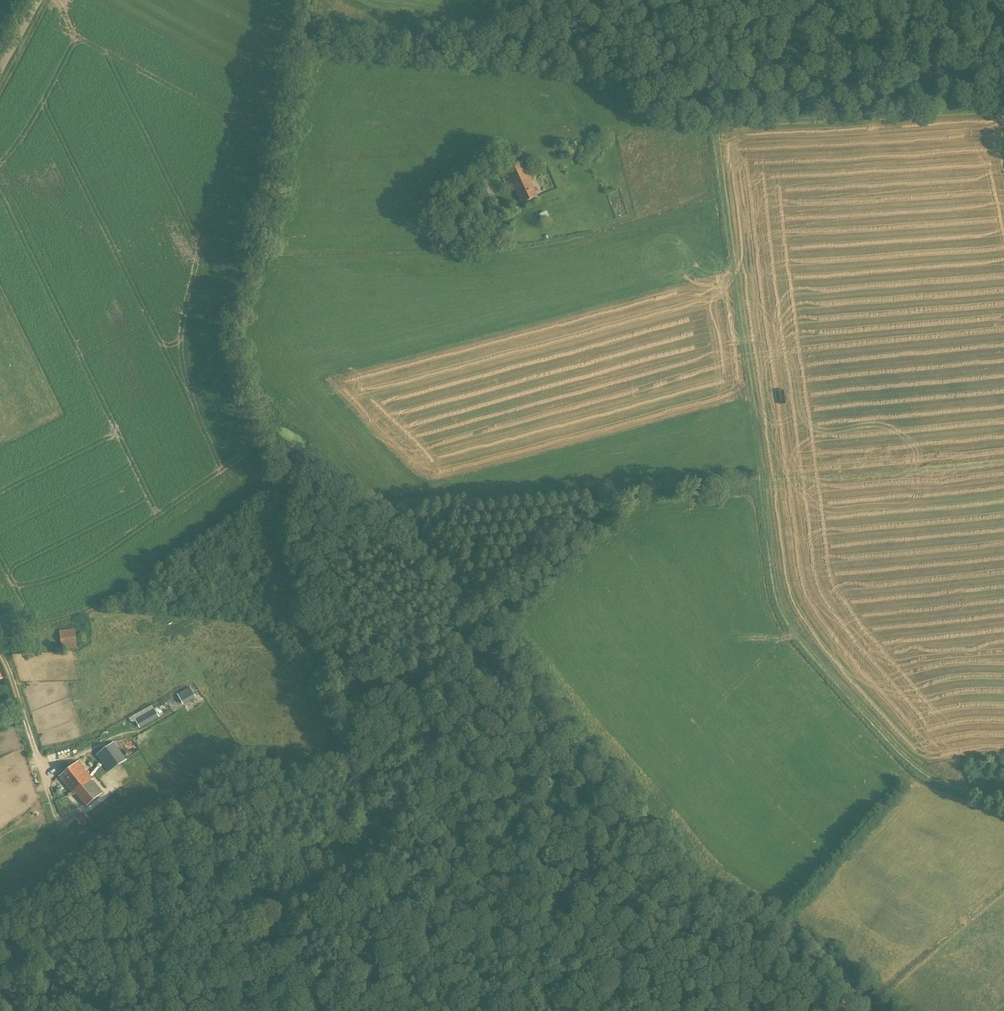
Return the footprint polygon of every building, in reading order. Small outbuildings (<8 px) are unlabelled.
[(503,181),(505,185),(509,183),(513,190),(515,189),(521,203),(537,196),(530,182),(533,181),(530,174),(533,172),(530,165),(527,167),(524,161),(498,173),(502,181),(503,181)] [(482,221),(480,229),(491,232),(493,224),(482,221)] [(514,246),(519,245),(516,233),(506,235),(506,237),(502,238),(504,247),(514,245),(514,246)] [(74,625),(60,627),(62,650),(76,648),(74,625)] [(190,687),(178,693),(183,704),(195,697),(190,687)] [(134,718),(139,728),(159,717),(153,708),(134,718)] [(96,755),(103,764),(121,752),(114,742),(96,755)] [(50,752),(53,762),(75,757),(72,747),(50,752)] [(121,752),(103,764),(109,772),(127,759),(121,752)] [(74,794),(76,793),(90,780),(92,779),(78,762),(59,776),(71,791),(74,794)] [(90,780),(76,793),(86,806),(102,793),(90,780)] [(84,812),(75,818),(80,825),(89,818),(84,812)]
